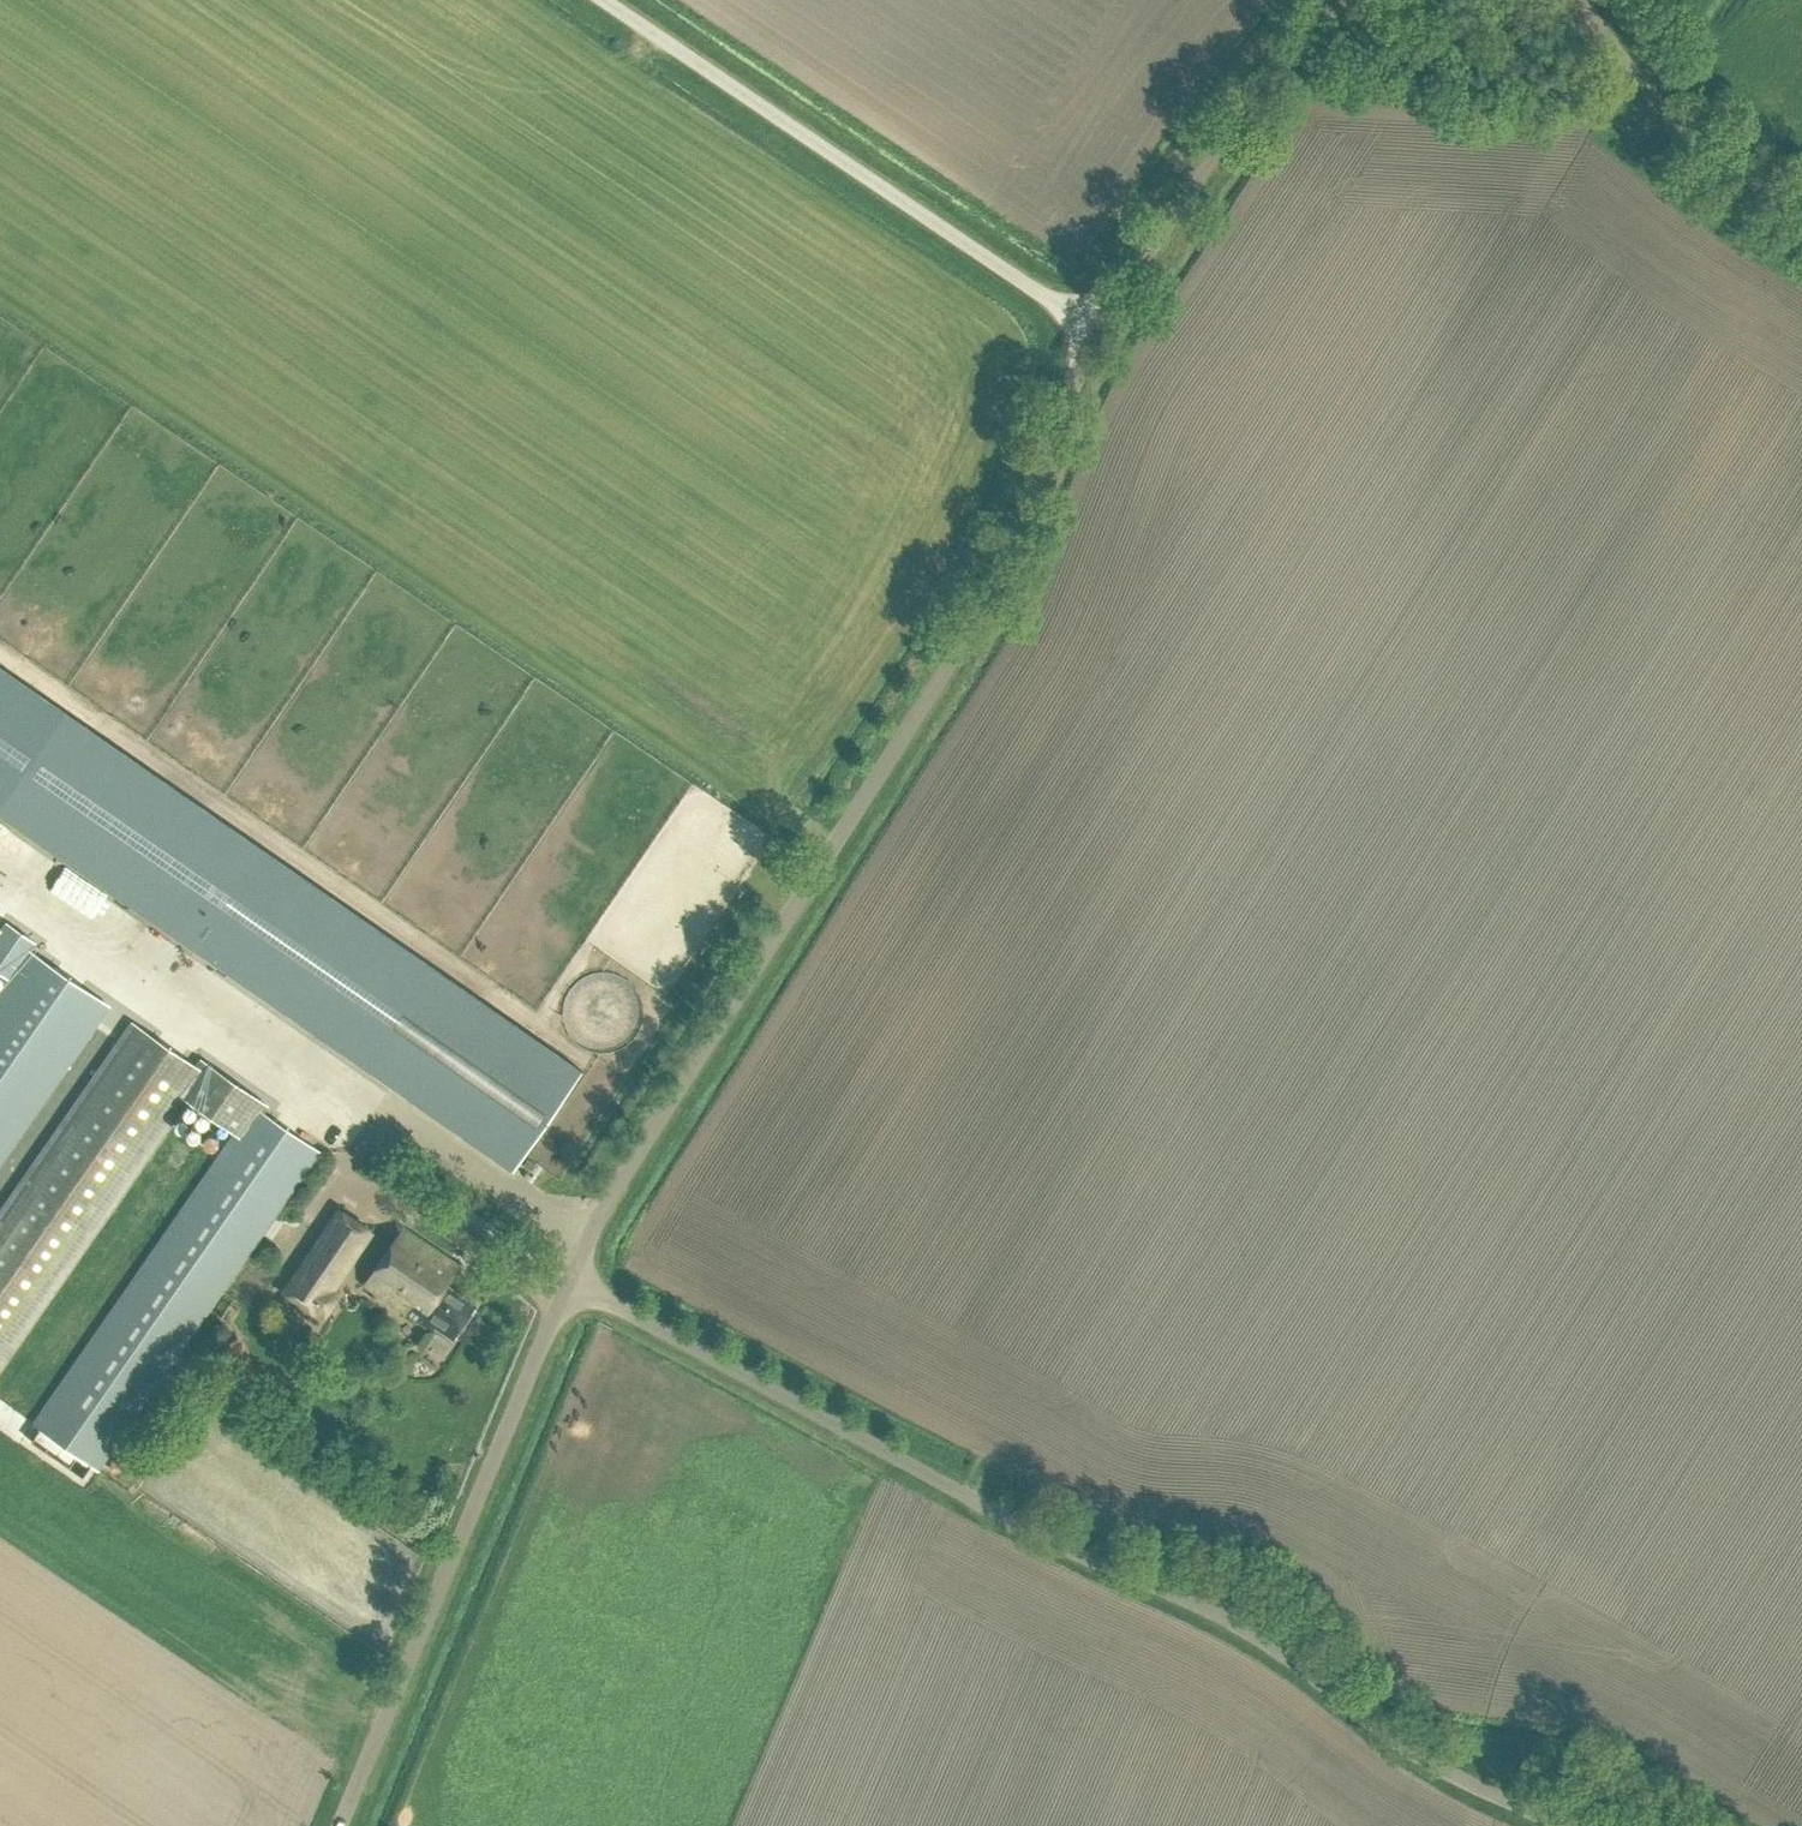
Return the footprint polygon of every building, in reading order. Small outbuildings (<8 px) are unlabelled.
[(4,804),(61,721),(64,716),(61,714),(32,694),(0,672),(0,809),(4,804)] [(0,809),(0,818),(25,835),(70,865),(195,951),(195,952),(240,983),(515,1172),(516,1172),(529,1153),(583,1073),(265,854),(264,854),(263,852),(64,716),(61,721),(4,804),(0,809)] [(9,984),(31,953),(34,948),(7,930),(4,934),(0,931),(0,979),(9,984)] [(107,1006),(31,953),(9,984),(0,998),(0,1162),(107,1006)] [(182,1058),(135,1026),(0,1222),(0,1378),(204,1083),(251,1116),(37,1425),(103,1470),(321,1153),(264,1114),(269,1107),(204,1063),(199,1070),(182,1058)] [(284,1294),(323,1320),(341,1291),(336,1288),(373,1231),(370,1229),(371,1228),(341,1207),(284,1294)] [(454,1338),(475,1305),(446,1286),(459,1266),(405,1230),(367,1286),(432,1329),(434,1325),(454,1338)] [(240,1341),(220,1349),(237,1390),(257,1381),(240,1341)]
